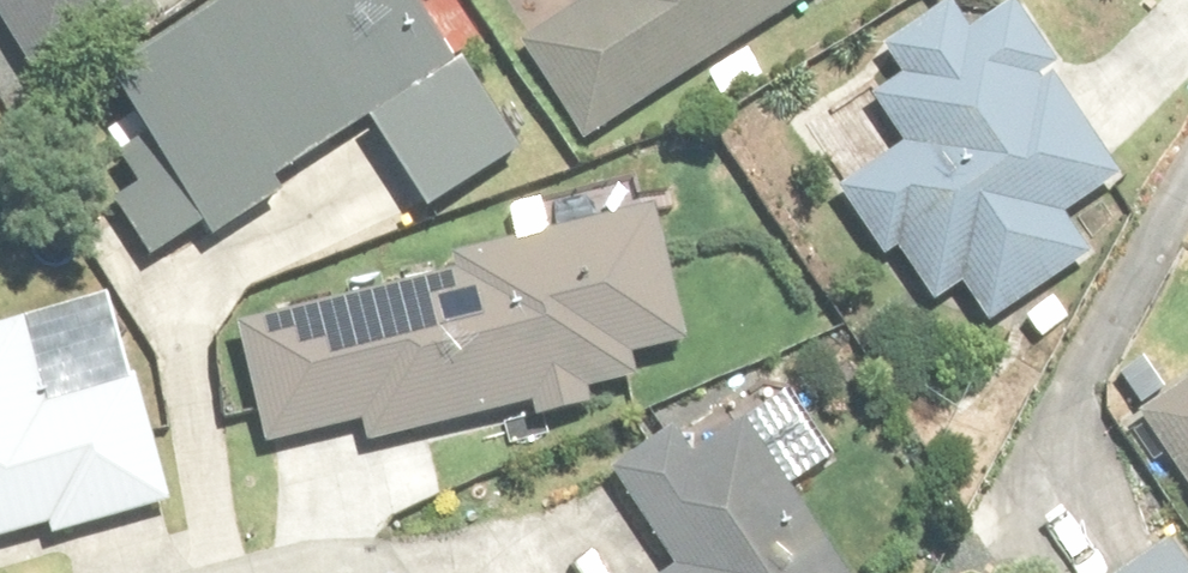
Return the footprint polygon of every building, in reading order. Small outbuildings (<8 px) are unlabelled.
[(31,91),(133,29),(115,0),(0,0),(0,41),(31,91)] [(406,0),(283,0),(271,8),(265,0),(224,0),(100,79),(159,171),(105,205),(148,273),(210,233),(216,242),(279,203),(267,185),(369,120),(427,210),(507,159),(406,0)] [(518,42),(586,147),(814,0),(583,0),(518,42)] [(866,102),(901,150),(838,196),(883,257),(891,251),(929,304),(961,281),(996,329),(1092,259),(1069,227),(1128,184),(1047,74),(1064,62),(1018,0),(1016,0),(967,36),(941,1),(879,47),(900,77),(866,102)] [(505,216),(513,249),(450,265),(454,280),(242,335),(271,446),(363,422),(370,450),(630,383),(624,360),(673,347),(639,216),(550,240),(542,207),(505,216)] [(49,527),(53,545),(172,513),(137,384),(40,410),(19,334),(0,340),(0,541),(49,527)] [(1138,422),(1187,491),(1187,386),(1138,422)] [(743,418),(691,452),(673,423),(602,468),(668,571),(665,572),(842,572),(743,418)] [(1169,548),(1128,572),(1184,572),(1169,548)]
